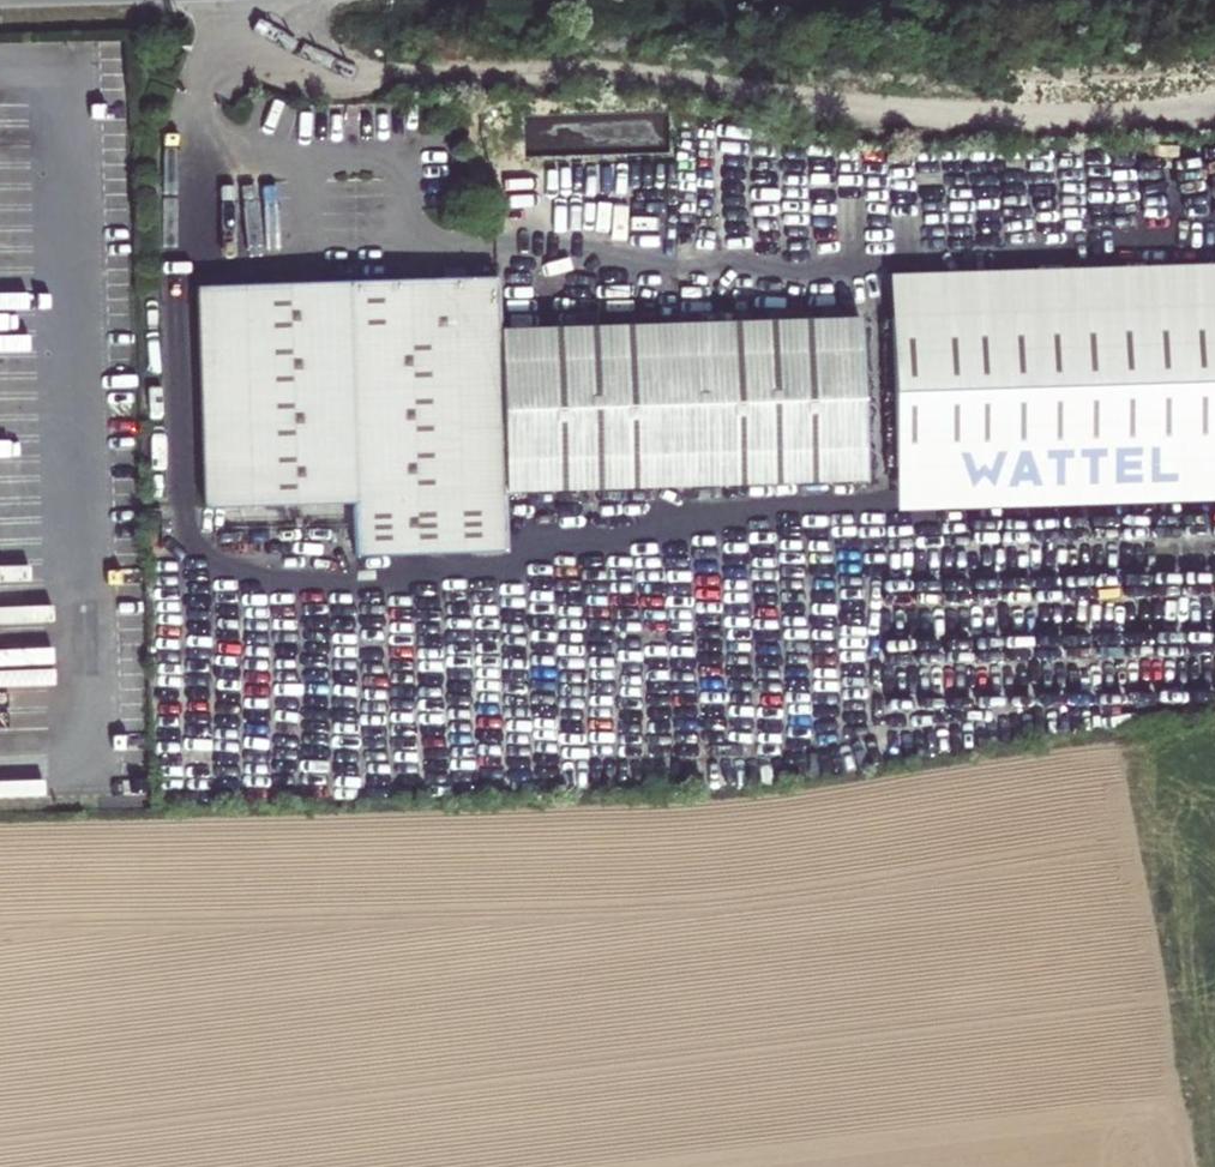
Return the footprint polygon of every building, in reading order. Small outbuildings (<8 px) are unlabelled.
[(482,277),(184,285),(187,504),(335,507),(338,557),(491,547),(489,497),(484,331),(482,277)] [(896,318),(900,461),(1214,450),(1214,305),(896,318)] [(869,317),(484,331),(489,497),(870,486),(869,317)]
